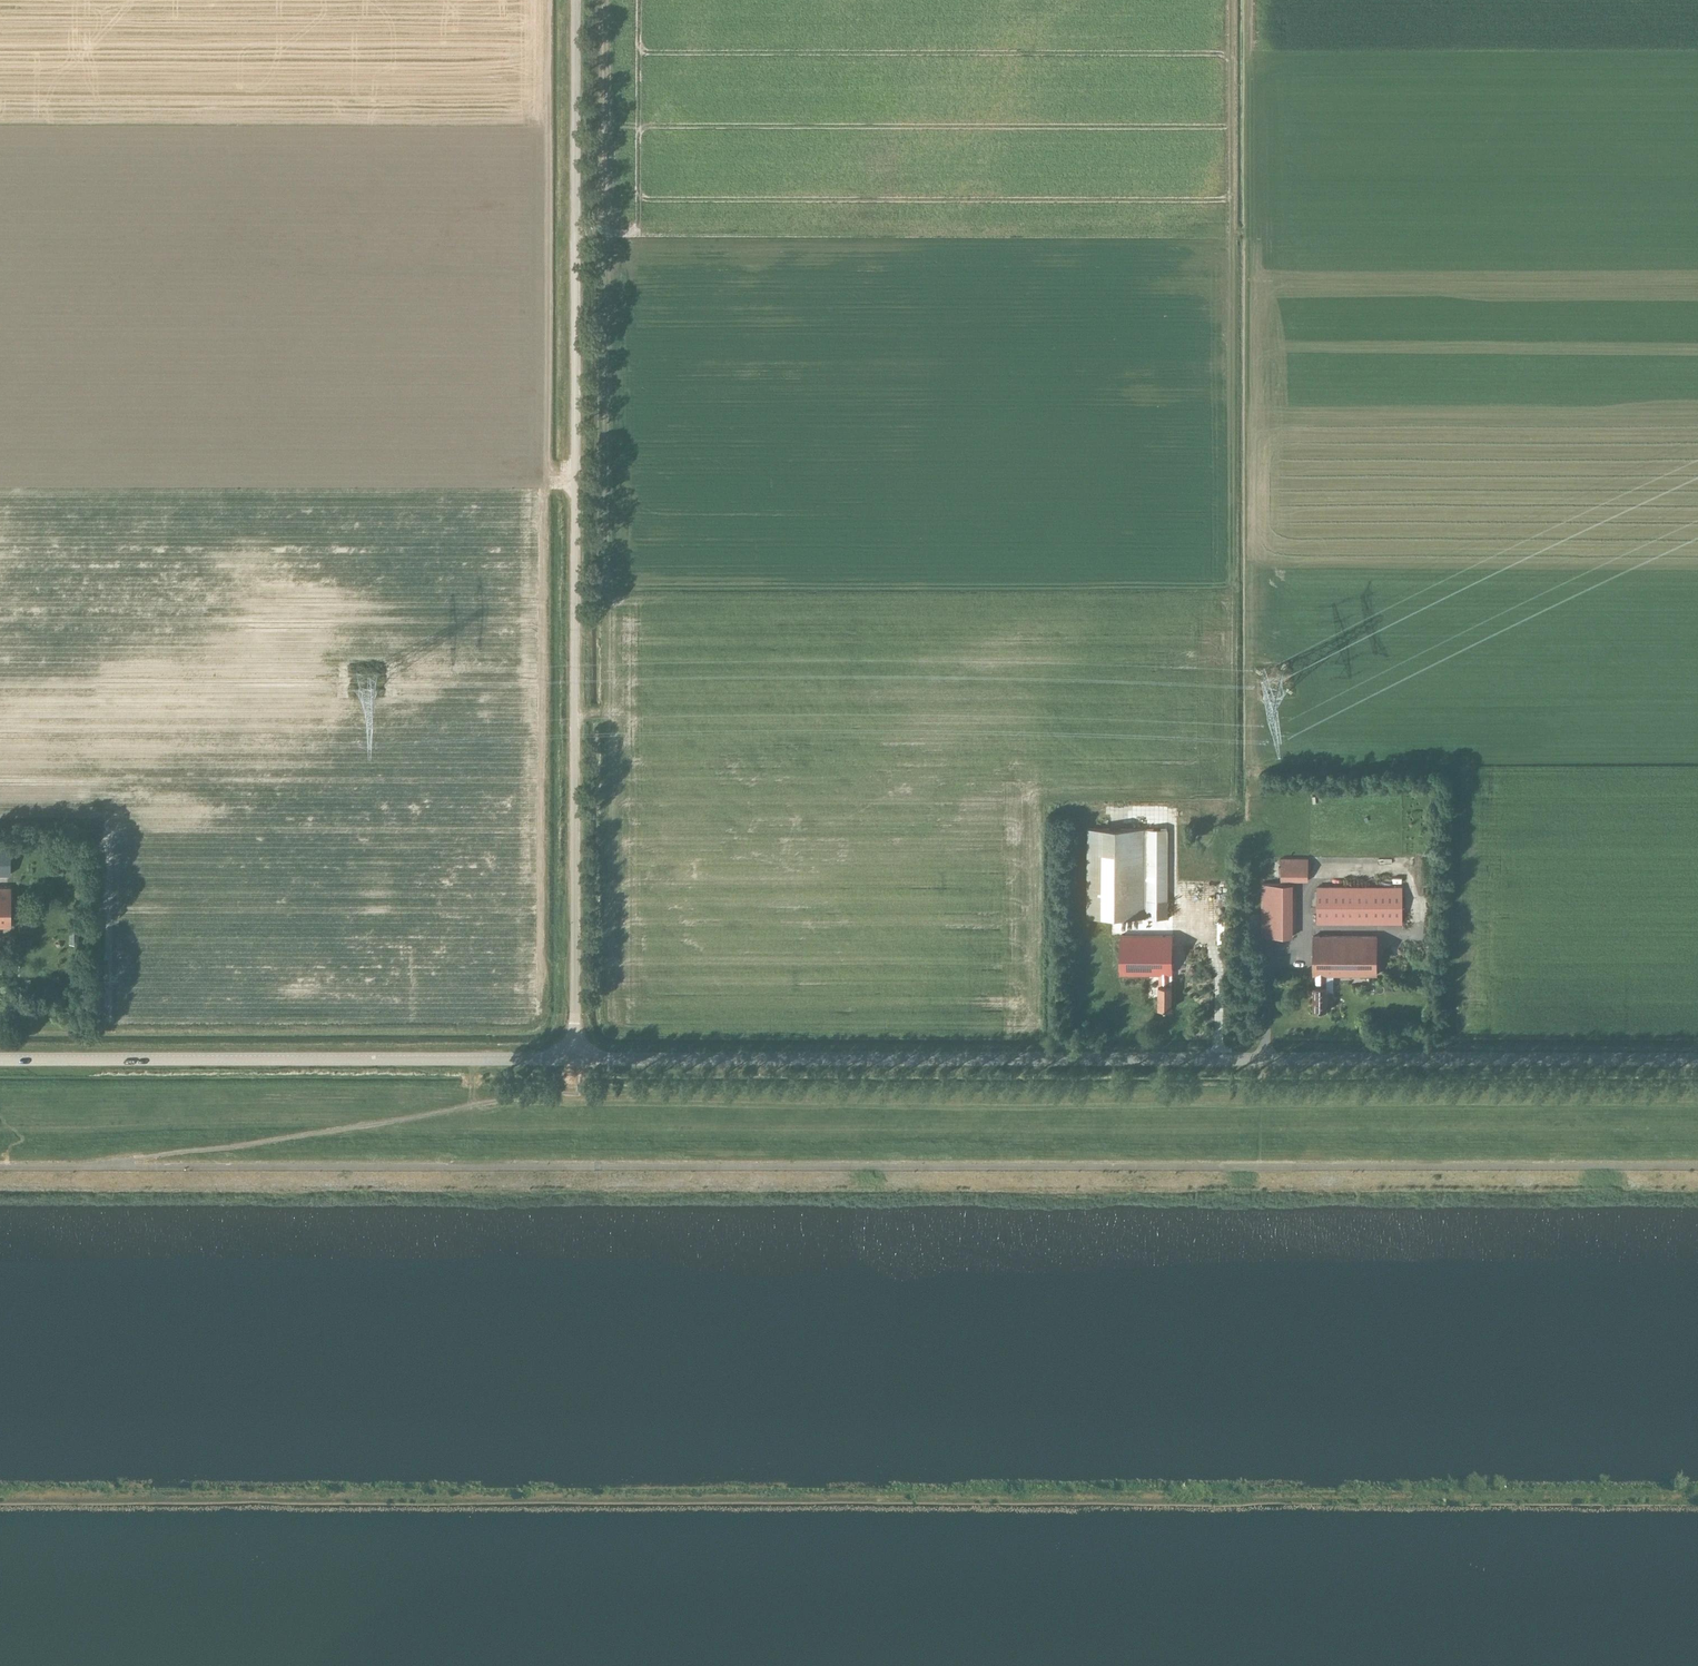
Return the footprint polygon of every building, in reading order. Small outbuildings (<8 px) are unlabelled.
[(1087,917),(1166,918),(1167,829),(1087,828),(1087,917)] [(10,846),(0,846),(0,874),(10,874),(10,846)] [(1308,881),(1308,858),(1281,857),(1281,880),(1308,881)] [(1292,883),(1262,883),(1262,936),(1292,936),(1292,883)] [(1317,886),(1317,923),(1402,923),(1402,886),(1317,886)] [(10,925),(10,887),(0,887),(0,925),(10,925)] [(1172,935),(1120,935),(1120,973),(1159,974),(1159,984),(1169,984),(1169,974),(1172,974),(1172,935)] [(1377,936),(1313,935),(1313,974),(1316,974),(1316,985),(1314,985),(1314,1008),(1331,1008),(1331,991),(1327,991),(1327,985),(1326,985),(1326,974),(1376,974),(1377,936)] [(1169,984),(1159,984),(1158,984),(1158,1007),(1171,1007),(1171,984),(1169,984)]
